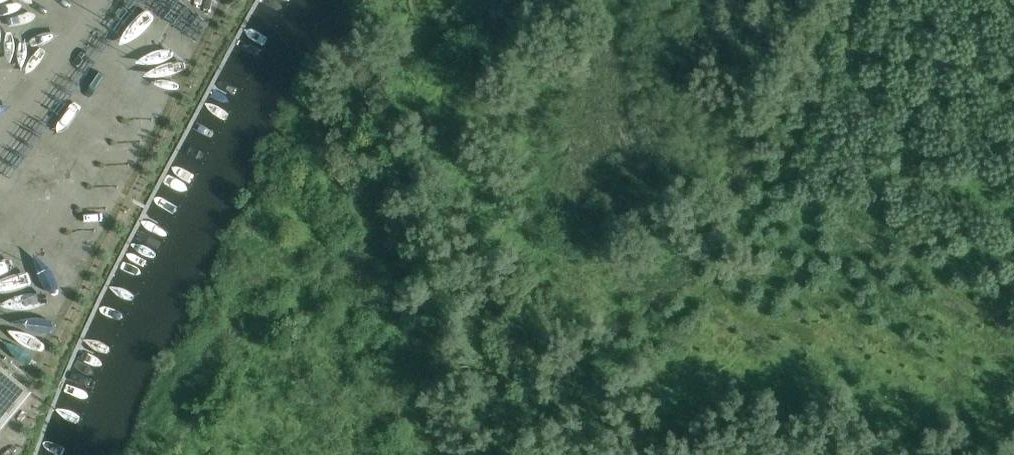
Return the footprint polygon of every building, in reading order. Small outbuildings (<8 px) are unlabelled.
[(32,391),(0,364),(0,430),(32,391)]
